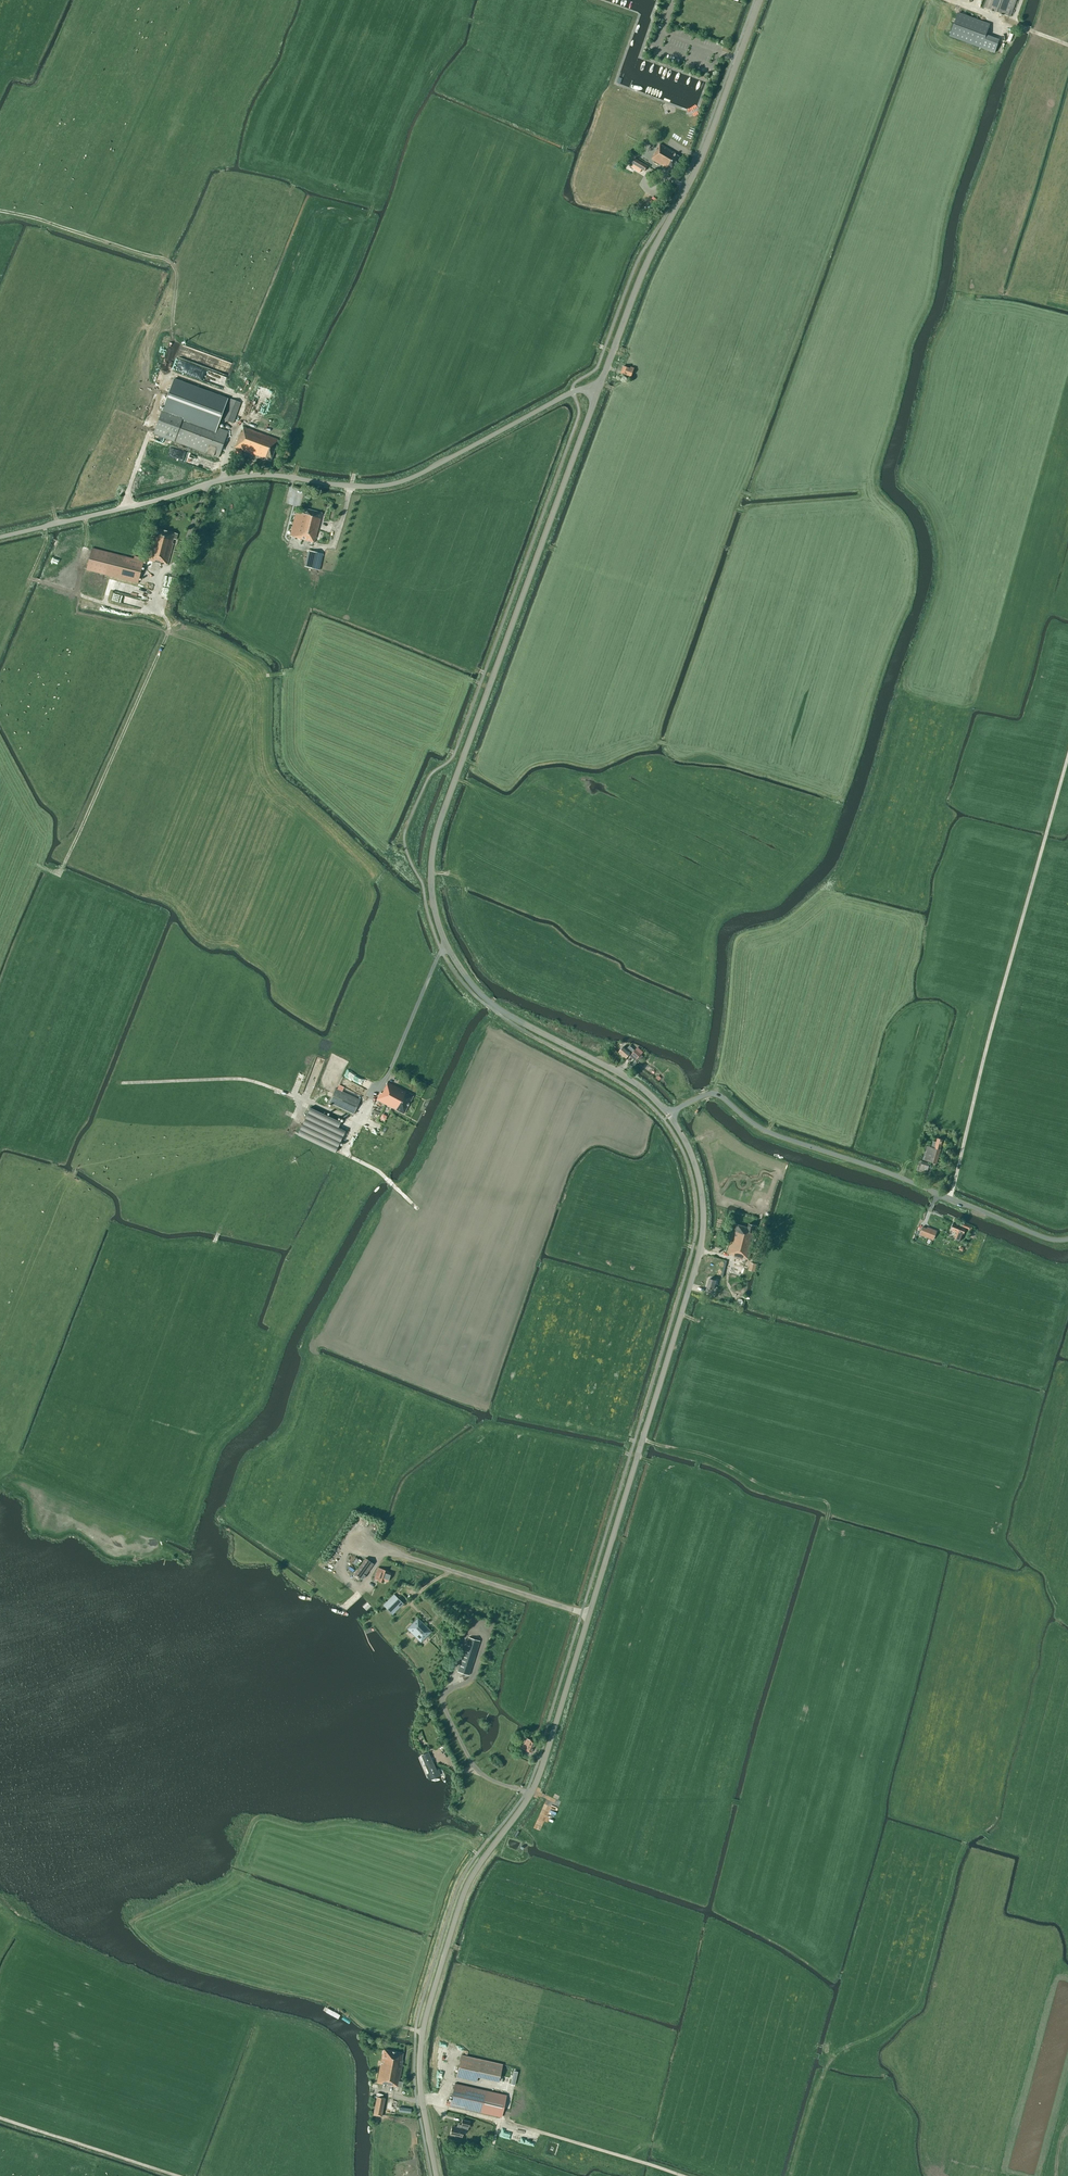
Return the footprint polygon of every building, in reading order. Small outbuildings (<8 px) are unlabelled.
[(1014,7),(1016,0),(987,0),(984,8),(1010,17),(1014,7)] [(990,25),(958,13),(950,36),(981,48),(990,25)] [(667,167),(673,170),(680,157),(675,154),(675,153),(660,144),(654,155),(652,159),(664,166),(663,168),(666,169),(666,168),(667,168),(667,167)] [(642,170),(644,171),(647,166),(634,159),(631,164),(632,164),(630,166),(640,172),(642,170)] [(631,367),(630,369),(624,366),(621,373),(631,377),(634,368),(631,367)] [(227,399),(173,379),(153,434),(218,458),(228,431),(217,427),(227,399)] [(223,419),(233,423),(241,403),(230,399),(223,419)] [(250,426),(249,428),(244,427),(242,432),(241,432),(235,447),(236,448),(235,452),(241,455),(243,450),(264,458),(264,457),(265,457),(265,459),(271,461),(278,440),(268,436),(269,434),(266,433),(265,435),(258,432),(260,429),(250,426)] [(151,454),(157,459),(160,454),(154,450),(151,454)] [(290,536),(314,542),(322,513),(304,508),(303,514),(296,512),(290,536)] [(173,539),(176,540),(177,534),(175,533),(156,528),(154,536),(153,536),(147,560),(162,564),(162,563),(168,564),(173,543),(172,543),(173,539)] [(92,548),(86,570),(138,583),(144,561),(92,548)] [(304,566),(319,570),(323,554),(308,550),(304,566)] [(619,1052),(626,1058),(631,1052),(626,1049),(624,1046),(619,1052)] [(629,1046),(628,1047),(626,1049),(631,1052),(637,1058),(641,1054),(634,1048),(632,1049),(629,1046)] [(654,1075),(656,1072),(647,1065),(645,1068),(654,1075)] [(383,1086),(376,1100),(404,1114),(413,1095),(387,1082),(384,1087),(383,1086)] [(353,1115),(360,1100),(336,1088),(329,1103),(353,1115)] [(341,1122),(311,1108),(298,1135),(335,1153),(346,1131),(338,1127),(341,1122)] [(940,1149),(943,1139),(938,1138),(936,1142),(933,1141),(932,1143),(931,1144),(932,1144),(931,1147),(927,1146),(923,1159),(936,1163),(940,1149)] [(916,1171),(926,1174),(930,1163),(919,1160),(916,1171)] [(733,1255),(749,1260),(755,1237),(754,1237),(755,1233),(753,1233),(755,1225),(749,1223),(748,1227),(736,1224),(734,1231),(733,1230),(727,1253),(733,1255)] [(970,1226),(961,1223),(960,1226),(953,1223),(950,1230),(957,1232),(955,1238),(961,1240),(965,1229),(969,1230),(970,1226)] [(927,1228),(922,1227),(919,1234),(933,1240),(937,1231),(927,1227),(927,1228)] [(748,1270),(754,1271),(756,1264),(750,1262),(748,1270)] [(716,1280),(709,1278),(706,1288),(713,1290),(716,1280)] [(355,1558),(353,1565),(359,1566),(361,1560),(355,1558)] [(374,1564),(365,1558),(354,1573),(363,1579),(374,1564)] [(388,1571),(388,1570),(379,1567),(375,1578),(379,1580),(384,1582),(385,1580),(388,1581),(391,1572),(388,1571)] [(401,1601),(397,1597),(385,1609),(389,1613),(401,1601)] [(430,1632),(416,1618),(406,1629),(420,1642),(430,1632)] [(457,1672),(469,1675),(480,1641),(468,1637),(457,1672)] [(531,1752),(536,1742),(528,1739),(524,1749),(531,1752)] [(429,1753),(424,1755),(431,1773),(436,1771),(429,1753)] [(325,2006),(322,2011),(338,2021),(341,2015),(325,2006)] [(398,2086),(402,2087),(403,2081),(399,2081),(403,2060),(402,2059),(403,2053),(383,2049),(377,2081),(382,2082),(382,2084),(398,2087),(398,2086)] [(498,2081),(502,2064),(461,2055),(456,2076),(476,2081),(477,2076),(498,2081)] [(464,2108),(481,2112),(486,2090),(455,2083),(450,2105),(464,2108)] [(382,2116),(385,2098),(378,2096),(377,2096),(377,2098),(373,2114),(382,2116)] [(462,2137),(463,2129),(468,2130),(470,2121),(462,2119),(460,2128),(452,2126),(450,2134),(462,2137)]
